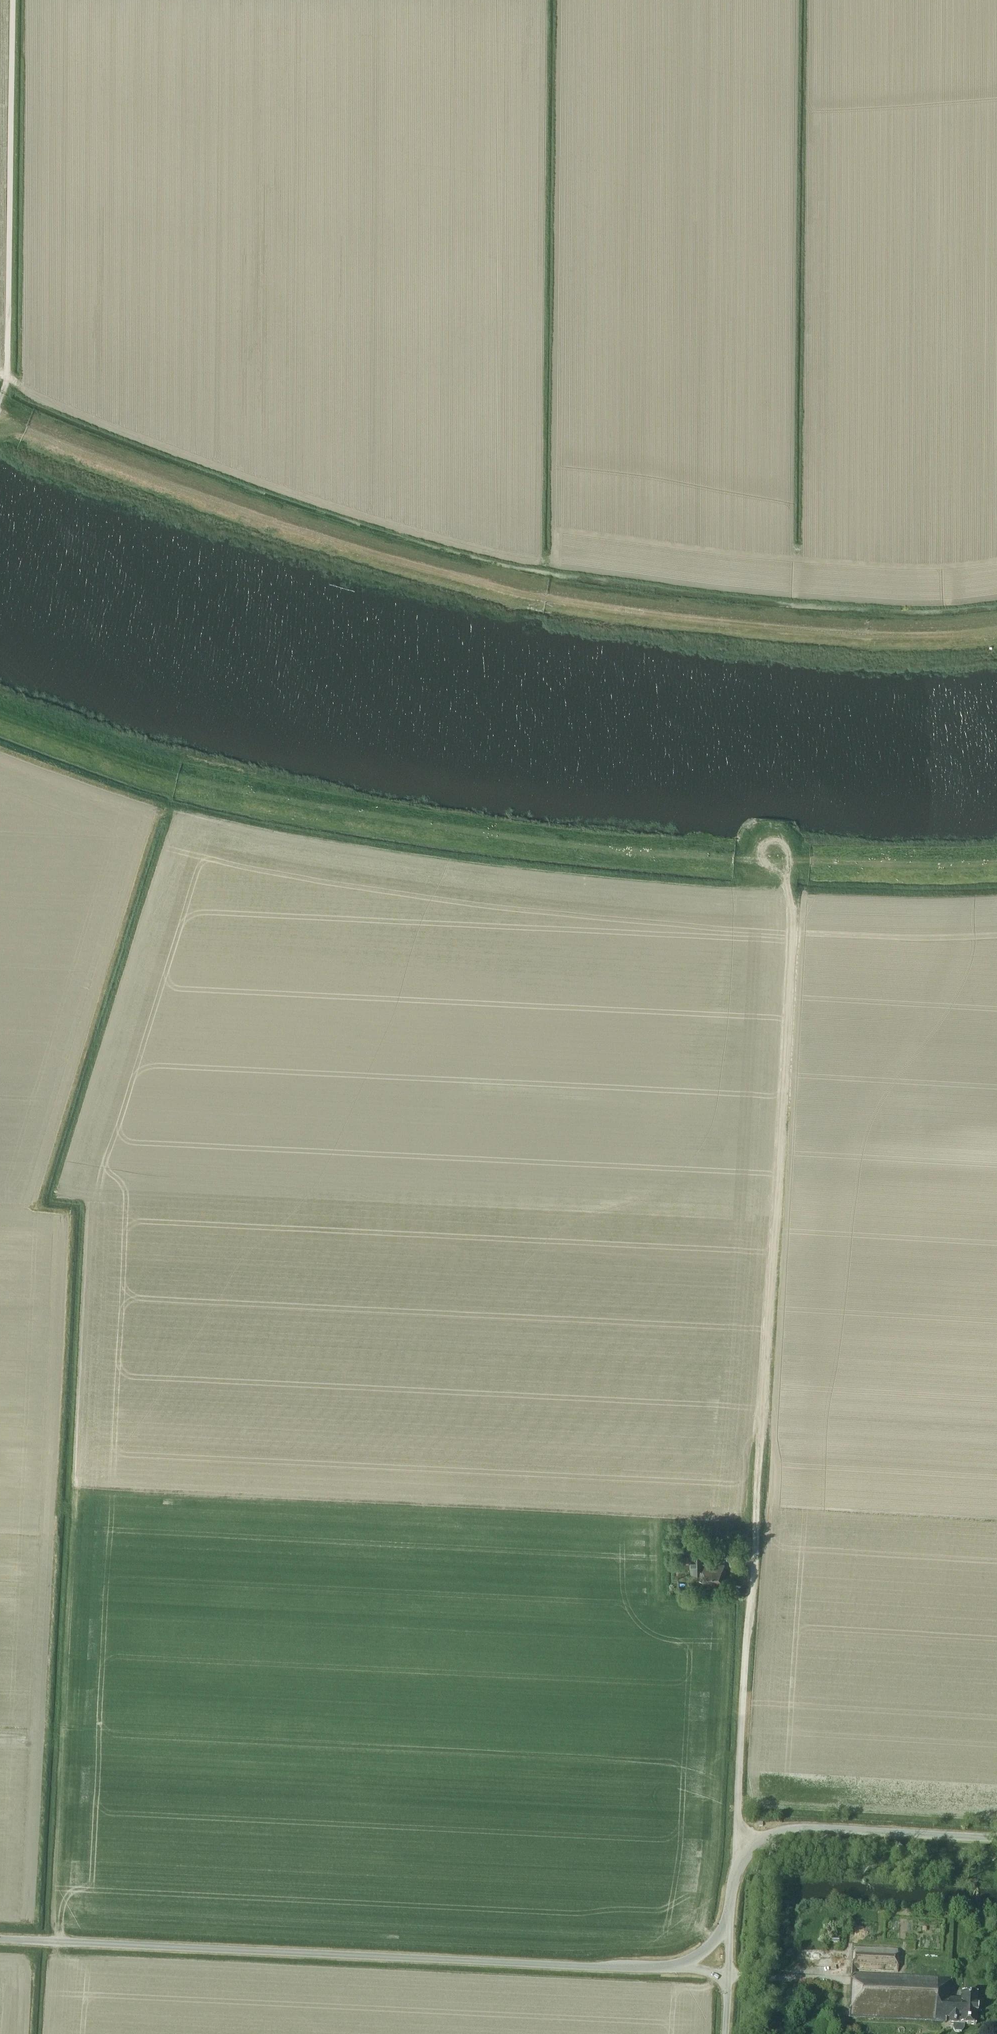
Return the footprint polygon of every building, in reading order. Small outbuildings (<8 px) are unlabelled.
[(699,1565),(699,1567),(698,1567),(698,1562),(702,1562),(701,1547),(690,1547),(690,1573),(698,1572),(698,1570),(699,1570),(699,1580),(702,1580),(702,1581),(722,1581),(722,1580),(724,1580),(724,1565),(699,1565)] [(975,2025),(977,1994),(961,1993),(961,2000),(950,1999),(952,1978),(855,1973),(856,1968),(897,1970),(899,1949),(852,1947),(849,2016),(946,2022),(946,2017),(949,2018),(949,2024),(954,2024),(954,2029),(955,2031),(960,2032),(962,2029),(963,2025),(975,2025)]
